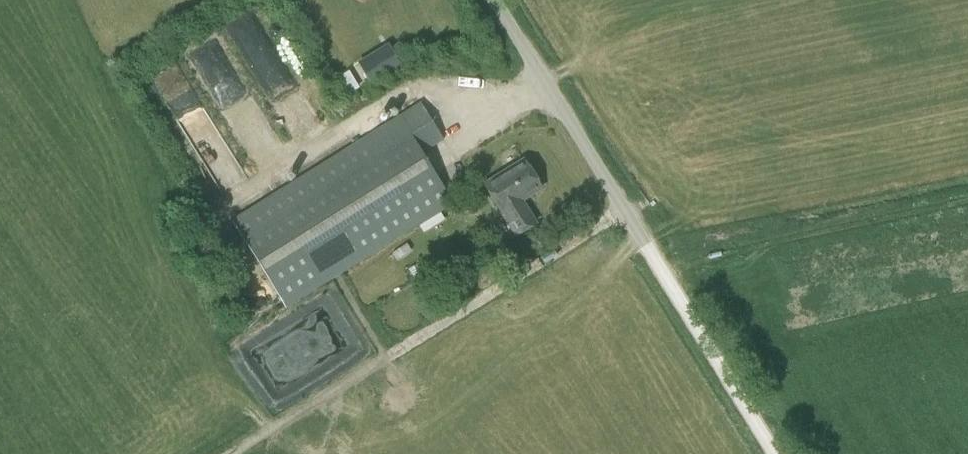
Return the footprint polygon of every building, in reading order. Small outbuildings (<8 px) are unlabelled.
[(300,141),(320,127),(245,12),(225,25),(300,141)] [(386,41),(357,59),(368,77),(398,59),(386,41)] [(347,67),(335,75),(346,92),(358,84),(347,67)] [(444,140),(420,101),(231,219),(287,309),(454,204),(423,154),(444,140)] [(523,160),(485,184),(516,235),(535,223),(521,200),(540,187),(523,160)] [(417,263),(409,269),(416,281),(424,275),(417,263)]
